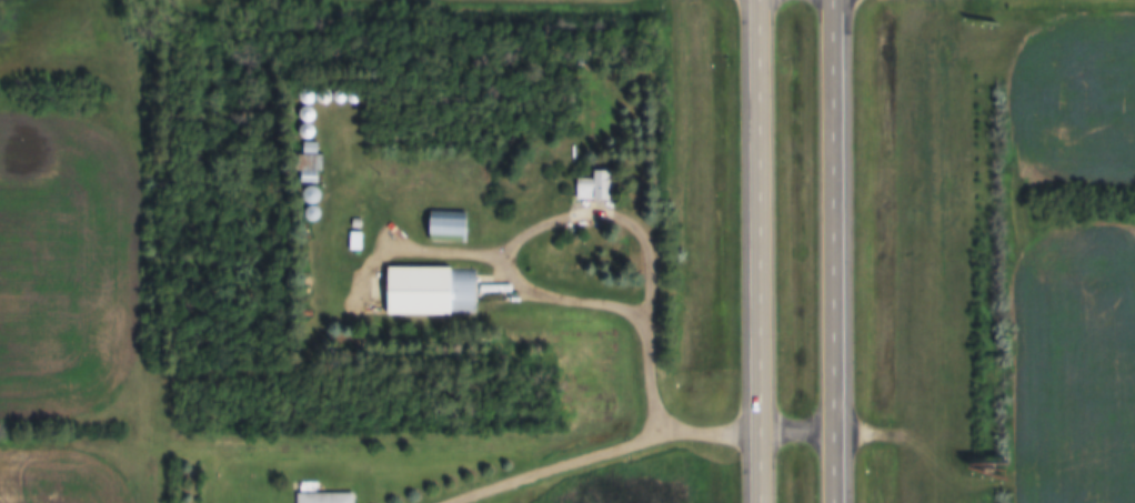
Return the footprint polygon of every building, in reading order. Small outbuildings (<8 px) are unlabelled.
[(606,201),(606,172),(589,172),(589,180),(573,180),(573,201),(606,201)] [(299,191),(302,206),(316,203),(313,188),(299,191)] [(465,214),(425,214),(425,242),(465,242),(465,214)] [(348,235),(348,251),(358,251),(358,235),(348,235)] [(473,314),(473,270),(386,270),(386,314),(473,314)] [(360,302),(344,302),(344,315),(360,315),(360,302)] [(351,494),(313,494),(313,485),(294,485),(294,502),(351,502),(351,494)]
